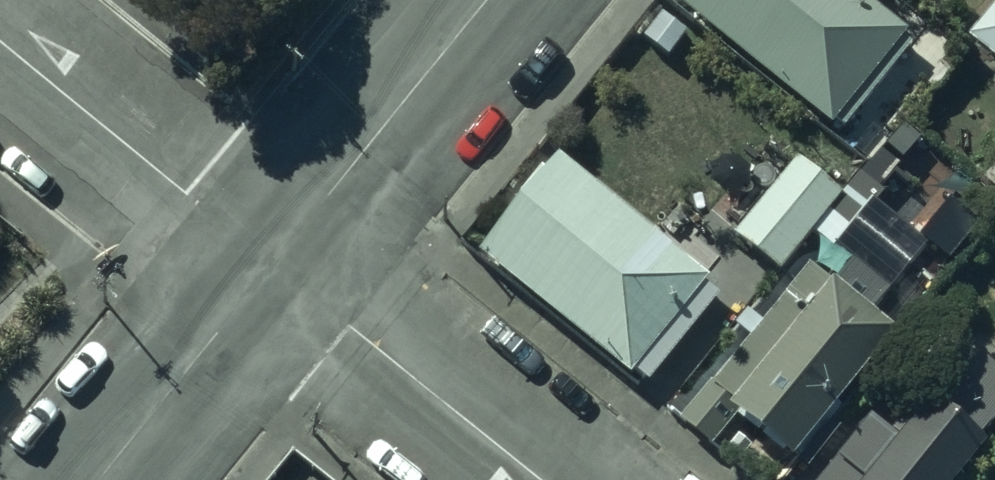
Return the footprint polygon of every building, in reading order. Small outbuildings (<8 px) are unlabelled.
[(859,0),(698,0),(682,22),(840,142),(916,42),(859,0)] [(972,56),(994,74),(994,28),(972,56)] [(800,158),(733,234),(781,274),(846,196),(800,158)] [(567,169),(488,267),(651,399),(727,302),(567,169)] [(817,276),(682,431),(720,464),(743,438),(791,479),(903,351),(817,276)] [(834,479),(983,479),(993,467),(934,419),(901,460),(871,435),(834,479)]
